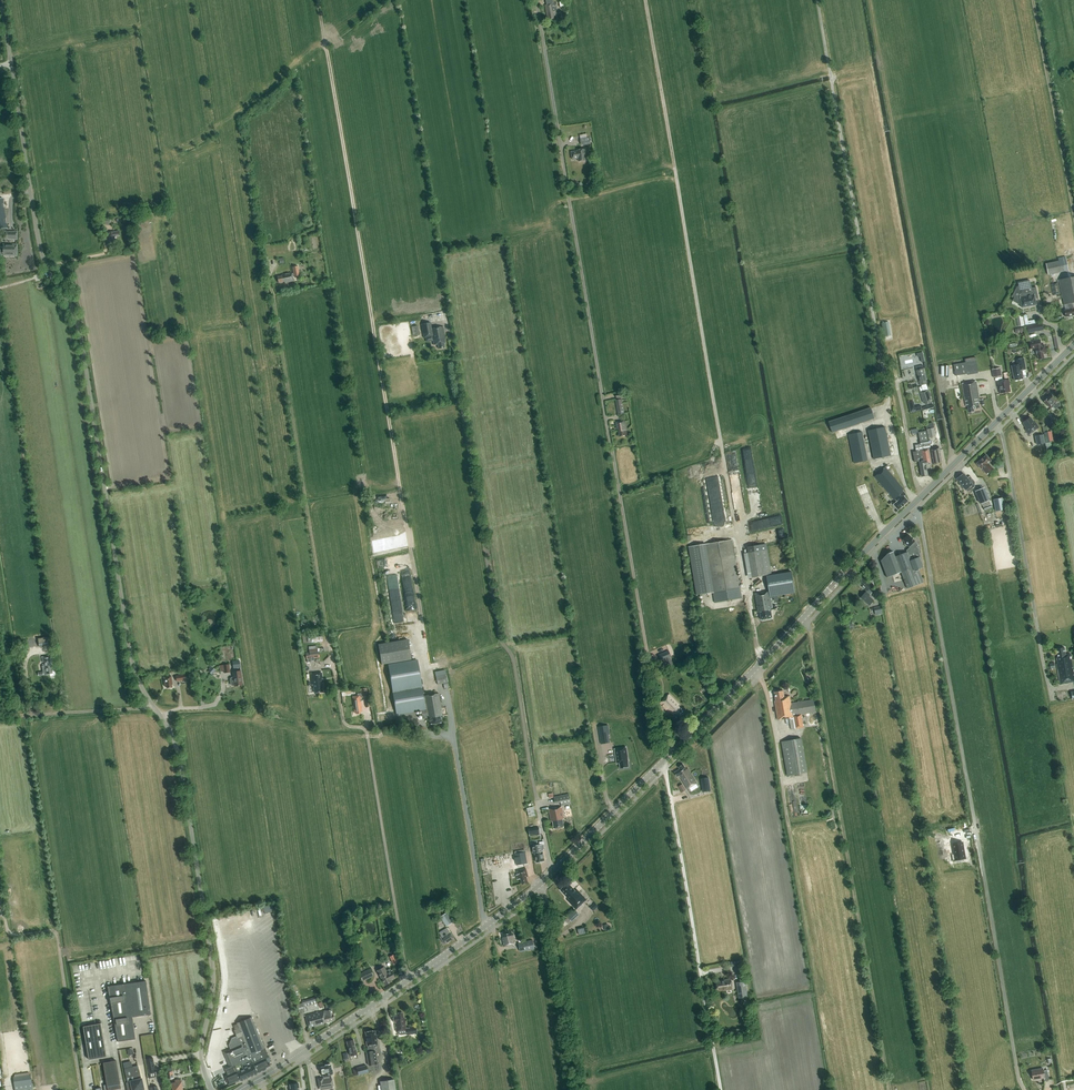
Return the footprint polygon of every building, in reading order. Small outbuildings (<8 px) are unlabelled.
[(555,12),(558,11),(557,4),(553,4),(545,5),(547,18),(550,18),(550,19),(554,19),(554,16),(556,16),(555,12)] [(577,150),(577,151),(571,152),(572,159),(578,158),(579,161),(587,160),(586,149),(577,150)] [(116,244),(115,237),(120,236),(119,231),(108,233),(109,236),(106,237),(107,246),(116,244)] [(3,255),(3,256),(16,256),(16,246),(3,245),(3,248),(0,248),(0,255),(3,255)] [(1059,261),(1044,264),(1047,275),(1068,270),(1065,257),(1058,258),(1059,261)] [(292,274),(291,272),(282,274),(282,276),(277,277),(279,283),(284,282),(285,283),(293,281),(292,276),(294,276),(294,277),(300,276),(298,266),(292,267),(293,273),(292,274)] [(1059,280),(1064,305),(1068,304),(1069,309),(1064,310),(1066,317),(1073,316),(1073,309),(1073,307),(1073,277),(1059,280)] [(1011,296),(1013,298),(1011,301),(1021,307),(1022,308),(1036,305),(1035,299),(1038,298),(1037,294),(1036,287),(1031,288),(1030,280),(1018,282),(1019,288),(1016,286),(1011,296)] [(1051,284),(1053,296),(1060,294),(1058,283),(1051,284)] [(1025,314),(1027,324),(1037,323),(1037,319),(1030,320),(1029,314),(1025,314)] [(424,338),(425,337),(426,342),(433,341),(434,345),(438,344),(439,348),(445,347),(443,339),(445,339),(443,327),(431,329),(430,322),(421,324),(424,338)] [(881,323),(883,337),(891,336),(888,322),(881,323)] [(1027,325),(1028,333),(1036,332),(1035,324),(1027,325)] [(1044,345),(1041,346),(1040,340),(1030,342),(1031,349),(1035,348),(1037,355),(1038,360),(1044,358),(1043,354),(1046,354),(1044,345)] [(976,357),(953,361),(955,376),(966,374),(967,375),(978,373),(976,357)] [(1015,380),(1023,379),(1021,371),(1022,371),(1022,370),(1026,369),(1024,358),(1016,360),(1017,365),(1011,366),(1013,376),(1014,376),(1015,380)] [(928,392),(928,390),(929,389),(924,368),(916,370),(920,386),(921,385),(922,386),(919,387),(920,392),(923,402),(925,402),(925,404),(930,403),(930,400),(931,400),(930,397),(931,396),(930,392),(929,393),(929,391),(928,392)] [(992,370),(993,377),(1001,376),(1000,368),(992,370)] [(1000,393),(1010,392),(1009,386),(1010,386),(1009,380),(997,382),(998,388),(999,388),(1000,393)] [(979,400),(980,400),(976,381),(962,384),(966,407),(968,406),(969,413),(974,412),(974,409),(979,408),(979,403),(979,400)] [(1060,403),(1058,402),(1052,395),(1047,399),(1046,399),(1044,400),(1044,401),(1044,402),(1051,409),(1053,407),(1056,409),(1060,405),(1060,403)] [(616,400),(618,415),(624,414),(622,399),(616,400)] [(828,421),(832,432),(874,418),(871,407),(828,421)] [(1028,434),(1039,427),(1036,422),(1035,423),(1031,418),(1023,423),(1026,429),(1025,429),(1028,434)] [(619,436),(627,435),(625,421),(616,423),(617,429),(618,429),(619,436)] [(885,427),(868,430),(873,459),(891,456),(885,427)] [(926,429),(928,438),(936,437),(934,428),(926,429)] [(929,449),(930,449),(931,449),(929,439),(927,439),(926,431),(918,432),(920,444),(915,445),(916,451),(913,452),(915,462),(919,462),(922,477),(928,475),(926,465),(931,464),(929,449)] [(1044,433),(1046,442),(1053,441),(1051,431),(1044,433)] [(862,432),(848,435),(854,463),(868,461),(862,432)] [(1045,443),(1043,435),(1035,436),(1037,445),(1045,443)] [(939,447),(931,449),(930,449),(933,464),(934,465),(936,465),(936,463),(942,462),(939,447)] [(986,473),(992,468),(988,463),(991,461),(987,455),(977,463),(981,469),(983,468),(986,473)] [(902,490),(904,489),(885,467),(874,477),(888,493),(889,493),(890,495),(894,500),(895,499),(897,502),(894,505),(898,510),(902,506),(903,507),(904,505),(908,501),(904,496),(906,494),(902,490)] [(964,474),(957,479),(966,490),(968,493),(975,487),(973,485),(975,483),(975,482),(971,476),(968,479),(964,474)] [(720,495),(717,478),(710,479),(712,496),(720,495)] [(985,511),(992,508),(984,488),(976,491),(981,504),(983,507),(985,511)] [(994,500),(996,511),(1005,509),(1002,499),(994,500)] [(888,579),(902,573),(908,588),(924,582),(919,569),(923,567),(919,558),(920,558),(919,549),(916,547),(918,545),(908,535),(903,540),(906,543),(905,543),(907,546),(908,545),(909,546),(910,546),(910,547),(906,551),(907,552),(895,557),(893,552),(888,555),(881,562),(888,579)] [(732,540),(688,547),(696,595),(713,593),(715,602),(742,598),(732,540)] [(771,574),(767,550),(748,553),(752,578),(771,574)] [(397,555),(377,560),(379,568),(399,564),(397,555)] [(388,576),(389,588),(399,587),(399,576),(388,576)] [(795,592),(792,576),(767,580),(769,591),(771,599),(774,598),(774,595),(795,592)] [(867,591),(861,597),(861,598),(869,605),(874,600),(869,596),(872,592),(869,589),(871,586),(867,582),(867,583),(863,579),(859,583),(862,586),(867,591)] [(405,591),(414,589),(412,581),(408,582),(409,584),(403,586),(405,591)] [(769,591),(755,594),(758,612),(760,612),(761,620),(772,618),(770,608),(772,608),(771,599),(769,591)] [(875,616),(882,614),(880,606),(873,608),(875,616)] [(52,645),(51,637),(36,638),(37,647),(52,645)] [(408,639),(378,644),(381,665),(411,660),(408,639)] [(232,645),(221,646),(222,659),(231,658),(231,657),(236,657),(235,653),(233,653),(232,645)] [(1073,681),(1073,672),(1071,654),(1066,654),(1064,647),(1056,649),(1058,657),(1057,658),(1057,661),(1056,662),(1060,684),(1073,681)] [(317,649),(309,650),(309,652),(305,652),(306,659),(307,659),(307,662),(311,662),(311,661),(314,660),(314,658),(320,657),(319,652),(318,652),(317,649)] [(666,660),(669,668),(675,665),(671,657),(672,657),(669,650),(658,655),(661,661),(666,660)] [(52,668),(51,656),(41,657),(42,666),(42,672),(38,673),(38,676),(46,675),(49,674),(50,676),(54,676),(54,675),(53,668),(52,668)] [(397,715),(411,713),(422,711),(423,719),(429,718),(430,724),(442,722),(441,716),(442,715),(438,693),(423,696),(417,661),(388,666),(397,715)] [(220,665),(220,671),(224,671),(224,673),(230,673),(229,664),(220,665)] [(233,672),(233,677),(231,678),(230,679),(231,685),(232,686),(234,686),(235,686),(242,685),(240,671),(233,672)] [(323,678),(322,678),(321,672),(311,674),(312,685),(313,685),(314,693),(323,691),(322,684),(323,683),(324,683),(323,678)] [(445,689),(448,688),(445,674),(436,676),(438,685),(443,683),(445,689)] [(172,684),(171,676),(163,677),(165,686),(166,686),(167,688),(172,687),(172,684)] [(363,710),(361,698),(368,697),(367,688),(360,689),(361,693),(357,694),(357,696),(353,696),(355,712),(356,711),(357,714),(361,713),(361,711),(363,710)] [(776,701),(775,701),(778,720),(789,718),(791,729),(804,727),(802,714),(816,712),(814,699),(791,703),(790,696),(785,697),(783,690),(774,692),(776,701)] [(660,703),(663,705),(670,713),(671,712),(674,715),(672,717),(677,722),(686,713),(681,708),(678,705),(679,704),(672,697),(669,694),(660,703)] [(600,743),(605,742),(604,734),(608,733),(607,725),(597,726),(600,743)] [(623,727),(612,728),(612,735),(623,735),(623,727)] [(781,741),(787,776),(808,772),(802,738),(781,741)] [(618,762),(619,768),(627,766),(626,761),(627,761),(626,756),(625,746),(618,747),(619,751),(614,752),(615,763),(618,762)] [(679,775),(688,789),(697,783),(688,769),(686,769),(683,764),(678,767),(680,769),(674,773),(677,777),(679,775)] [(569,793),(554,796),(555,804),(561,803),(561,806),(571,804),(569,793)] [(527,808),(529,817),(535,815),(533,807),(527,808)] [(563,819),(564,819),(562,807),(549,810),(551,822),(553,821),(554,829),(564,827),(563,819)] [(529,817),(532,828),(540,826),(538,815),(529,817)] [(539,827),(529,829),(530,836),(540,834),(539,827)] [(959,848),(960,853),(967,852),(964,836),(954,838),(955,845),(956,845),(957,849),(959,848)] [(532,846),(533,853),(535,853),(536,862),(540,862),(541,862),(543,862),(544,861),(544,858),(543,856),(544,856),(543,851),(542,849),(544,849),(543,844),(532,846)] [(524,850),(525,850),(514,851),(515,854),(514,854),(516,865),(527,863),(525,852),(524,850)] [(527,877),(528,876),(526,868),(515,871),(517,880),(520,879),(522,884),(528,882),(527,877)] [(577,909),(587,899),(578,891),(577,892),(568,883),(560,890),(569,899),(568,900),(577,909)] [(593,911),(598,906),(595,903),(590,908),(593,911)] [(265,913),(274,912),(273,905),(263,906),(265,913)] [(567,917),(572,922),(579,915),(575,910),(567,917)] [(440,917),(446,926),(454,921),(448,911),(440,917)] [(447,928),(442,931),(439,933),(441,936),(440,937),(441,939),(441,938),(445,944),(454,938),(447,928)] [(504,946),(515,943),(514,934),(512,935),(511,929),(506,930),(506,932),(502,933),(503,938),(502,938),(504,946)] [(533,940),(518,943),(520,952),(535,949),(533,940)] [(393,965),(400,962),(397,957),(390,960),(393,965)] [(384,967),(382,968),(377,971),(379,975),(380,975),(385,985),(391,981),(390,980),(394,978),(392,973),(390,969),(386,971),(384,967)] [(371,968),(358,974),(362,982),(374,976),(371,968)] [(722,990),(732,989),(730,979),(721,980),(721,981),(716,981),(718,991),(722,990)] [(745,980),(736,981),(738,998),(747,997),(745,980)] [(122,984),(122,985),(108,987),(108,989),(118,1041),(135,1038),(135,1036),(132,1017),(151,1014),(146,981),(122,984)] [(304,1012),(305,1013),(319,1009),(315,997),(301,1001),(302,1003),(296,1005),(299,1013),(304,1012)] [(332,1009),(326,1010),(325,1010),(324,1011),(320,1012),(319,1011),(306,1015),(309,1028),(327,1023),(327,1022),(335,1020),(333,1012),(332,1012),(332,1009)] [(396,1031),(397,1031),(398,1034),(401,1035),(407,1034),(417,1033),(416,1026),(406,1028),(405,1018),(403,1018),(402,1013),(397,1014),(397,1016),(393,1017),(394,1022),(395,1022),(395,1024),(395,1025),(396,1031)] [(235,1043),(236,1046),(223,1052),(229,1066),(228,1067),(229,1069),(226,1071),(228,1075),(227,1076),(226,1075),(230,1084),(240,1079),(240,1080),(257,1073),(266,1069),(265,1068),(270,1066),(269,1063),(268,1063),(266,1059),(269,1058),(265,1048),(264,1048),(252,1017),(237,1023),(237,1024),(234,1025),(235,1029),(234,1030),(237,1038),(238,1041),(235,1043)] [(83,1027),(89,1059),(106,1056),(101,1024),(83,1027)] [(366,1032),(365,1032),(366,1037),(365,1037),(367,1045),(368,1052),(366,1052),(368,1065),(377,1064),(375,1051),(372,1051),(371,1045),(377,1044),(376,1038),(375,1030),(374,1031),(366,1032)] [(350,1056),(357,1054),(353,1040),(347,1042),(350,1056)] [(145,1059),(148,1073),(156,1072),(153,1057),(145,1059)] [(106,1084),(103,1085),(104,1089),(115,1089),(121,1088),(116,1060),(103,1063),(106,1084)] [(123,1063),(127,1082),(126,1083),(127,1089),(137,1089),(143,1089),(138,1066),(129,1068),(128,1062),(123,1063)] [(332,1088),(333,1088),(331,1077),(329,1077),(328,1075),(333,1074),(332,1068),(331,1069),(331,1064),(325,1065),(325,1066),(321,1067),(322,1076),(323,1076),(324,1078),(323,1078),(318,1079),(319,1089),(320,1089),(323,1089),(330,1088),(329,1088),(332,1088)] [(367,1065),(357,1068),(358,1075),(369,1073),(367,1065)] [(1044,1080),(1049,1080),(1047,1070),(1043,1071),(1043,1068),(1031,1071),(1033,1080),(1043,1078),(1044,1080)] [(174,1078),(172,1071),(165,1072),(167,1079),(174,1078)] [(32,1088),(30,1074),(29,1074),(29,1072),(25,1073),(26,1075),(13,1077),(15,1089),(21,1089),(32,1088)] [(181,1081),(180,1082),(180,1079),(174,1080),(175,1083),(171,1083),(173,1089),(183,1089),(181,1081)] [(394,1079),(380,1082),(380,1085),(378,1086),(378,1089),(396,1089),(394,1079)]
